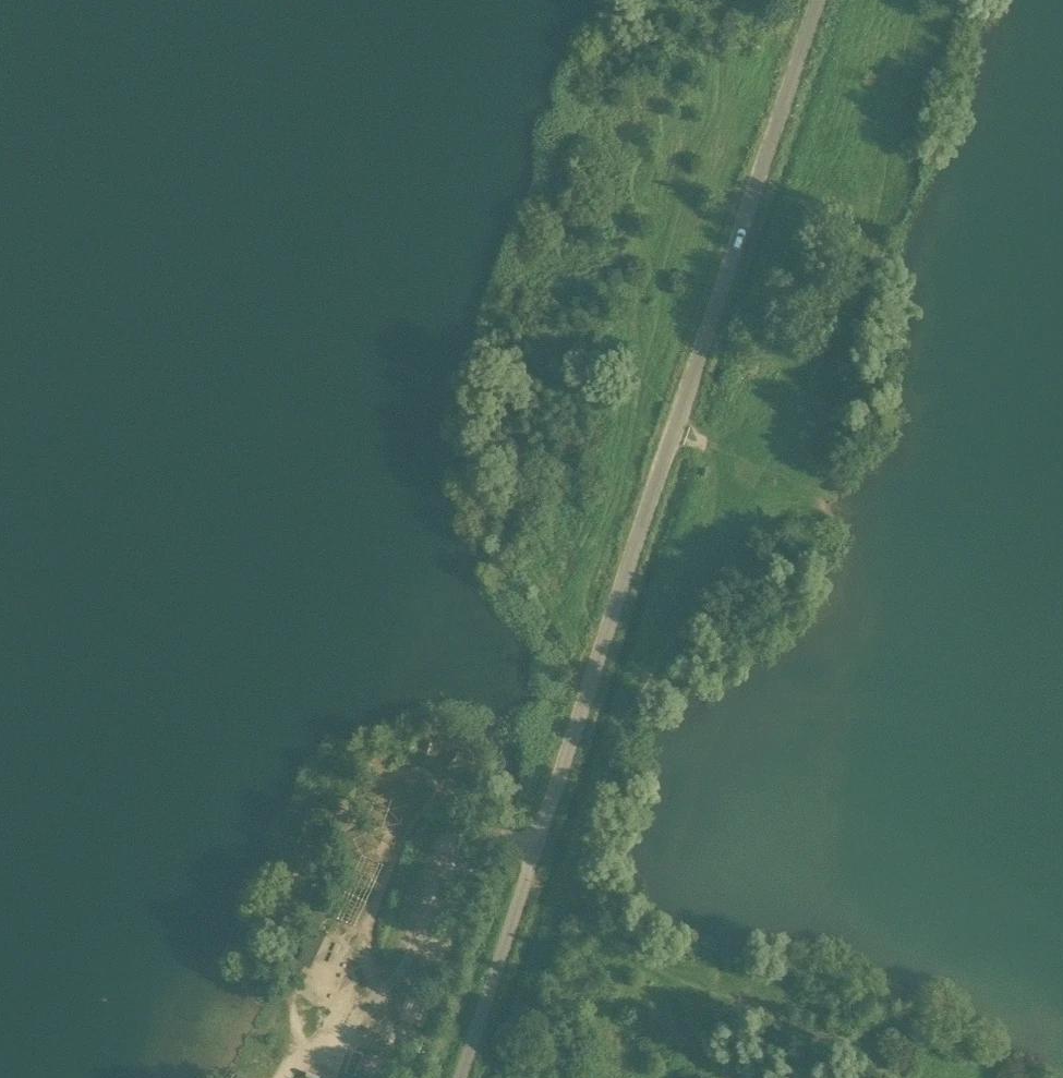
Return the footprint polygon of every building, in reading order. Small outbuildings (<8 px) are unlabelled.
[(307,969),(322,930),(310,925),(295,964),(307,969)] [(322,971),(335,936),(323,932),(310,967),(322,971)]
